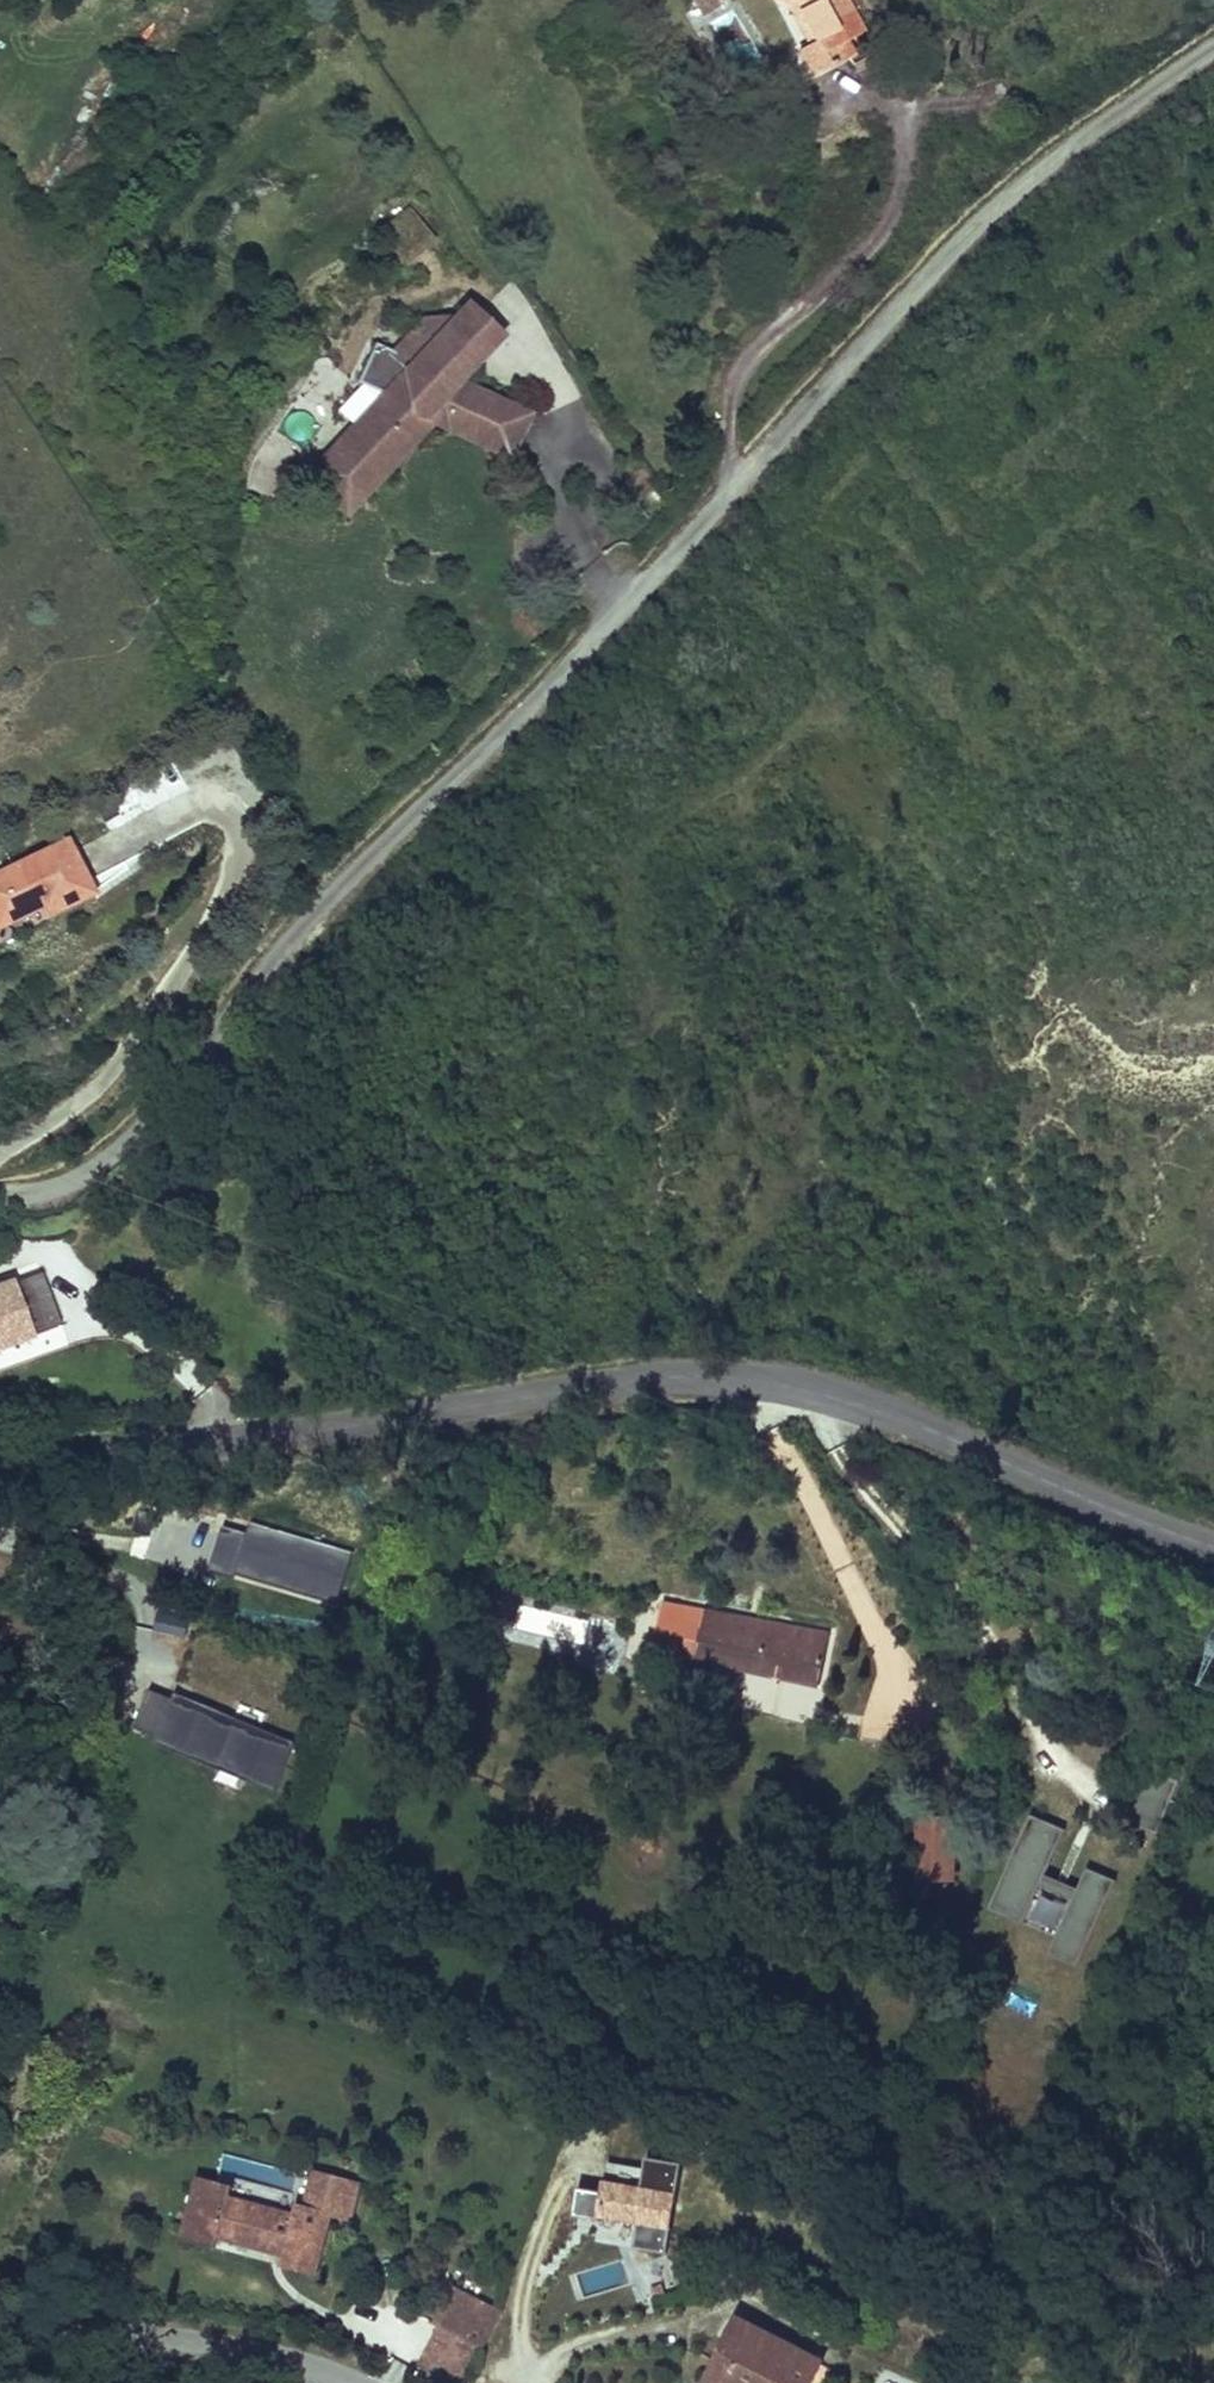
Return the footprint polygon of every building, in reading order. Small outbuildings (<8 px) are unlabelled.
[(773,39),(765,43),(779,71),(825,48),(817,32),(829,26),(816,0),(754,0),(773,39)] [(410,262),(437,235),(407,205),(380,233),(410,262)] [(391,473),(440,418),(449,422),(526,457),(545,414),(475,382),(517,335),(484,305),(471,319),(439,321),(410,352),(391,343),(373,383),(399,395),(357,442),(391,473)] [(348,419),(375,394),(364,382),(337,408),(348,419)] [(365,515),(449,422),(440,418),(391,473),(358,509),(365,515)] [(358,509),(391,473),(357,442),(324,479),(358,509)] [(0,873),(0,926),(37,908),(35,904),(44,900),(49,911),(90,892),(66,842),(0,873)] [(57,1324),(56,1318),(71,1314),(65,1292),(49,1297),(42,1273),(0,1285),(0,1341),(57,1324)] [(823,1684),(832,1636),(664,1603),(659,1626),(680,1630),(675,1655),(823,1684)] [(646,1667),(654,1628),(635,1624),(627,1663),(646,1667)] [(654,1651),(675,1655),(680,1630),(659,1626),(654,1651)] [(172,1691),(153,1741),(274,1788),(293,1738),(172,1691)] [(1047,1951),(1080,1963),(1113,1874),(1085,1864),(1078,1884),(1046,1872),(1064,1824),(1025,1810),(989,1907),(1054,1931),(1047,1951)] [(961,1876),(959,1815),(926,1817),(928,1877),(961,1876)] [(642,2153),(639,2179),(600,2174),(598,2188),(576,2184),(572,2212),(634,2221),(631,2248),(665,2253),(678,2158),(642,2153)] [(310,2231),(247,2208),(251,2197),(218,2186),(197,2245),(230,2256),(233,2246),(296,2268),(293,2279),(325,2291),(347,2231),(366,2238),(377,2205),(334,2189),(322,2222),(314,2219),(310,2231)] [(481,2371),(499,2334),(452,2310),(433,2348),(440,2351),(474,2368),(481,2371)] [(761,2343),(743,2332),(713,2382),(738,2382),(761,2343)] [(761,2343),(738,2382),(829,2382),(830,2382),(761,2343)] [(474,2368),(440,2351),(424,2382),(467,2382),(474,2368)]
